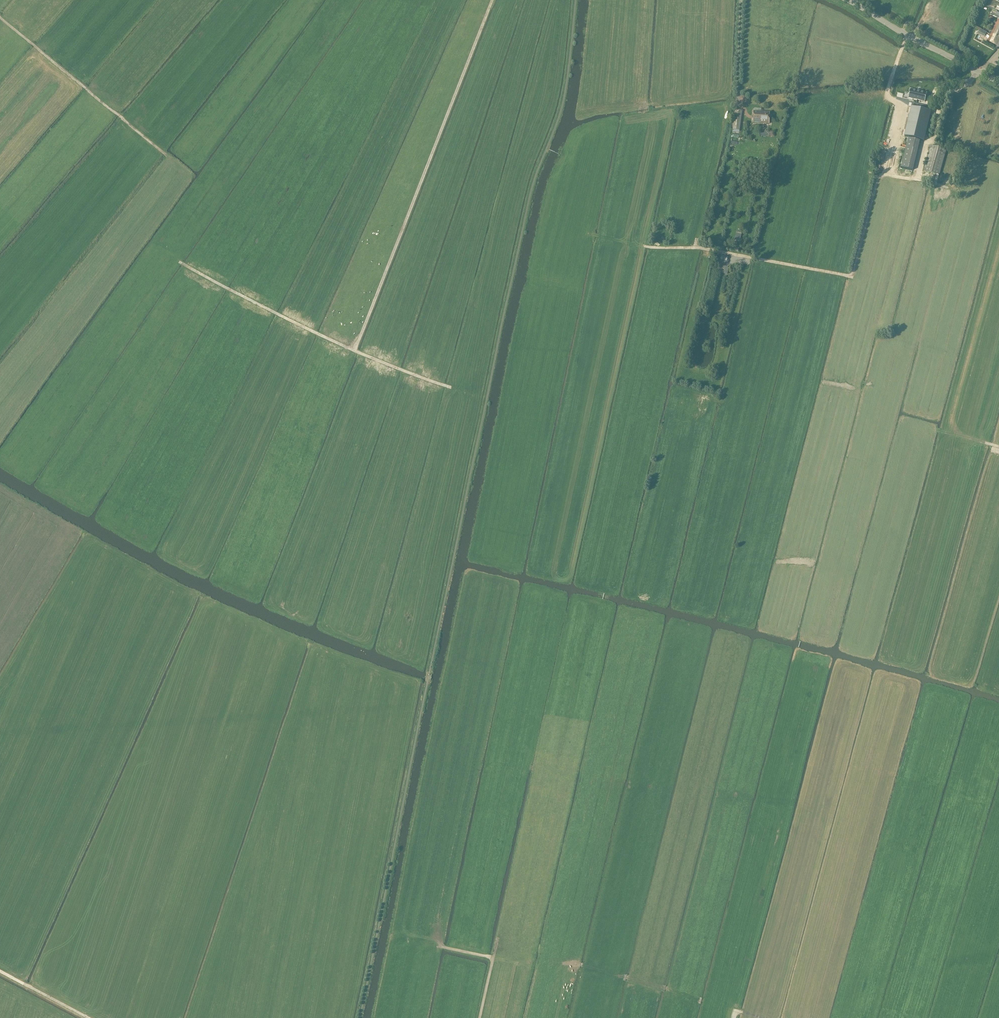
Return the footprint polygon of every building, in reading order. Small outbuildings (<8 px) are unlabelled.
[(991,34),(987,41),(998,47),(998,46),(998,18),(998,17),(997,18),(998,19),(991,34)] [(984,37),(986,32),(980,29),(977,34),(984,37)] [(910,89),(908,98),(925,102),(927,93),(910,89)] [(911,107),(904,136),(924,141),(931,112),(911,107)] [(736,110),(733,130),(740,131),(742,111),(736,110)] [(769,123),(769,113),(754,112),(753,123),(769,123)] [(908,138),(901,167),(913,170),(920,141),(908,138)] [(939,176),(946,150),(931,146),(924,171),(939,176)]
